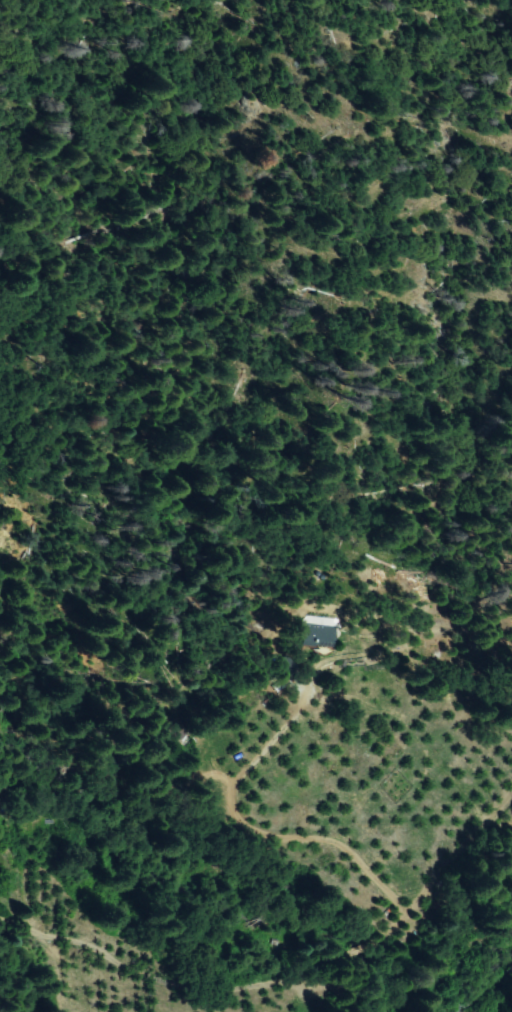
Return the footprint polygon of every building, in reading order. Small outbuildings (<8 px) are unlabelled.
[(340,619),(339,630),(336,630),(334,649),(332,649),(332,654),(327,656),(318,655),(312,651),(312,647),(306,646),(305,654),(303,654),(305,616),(340,619)]
